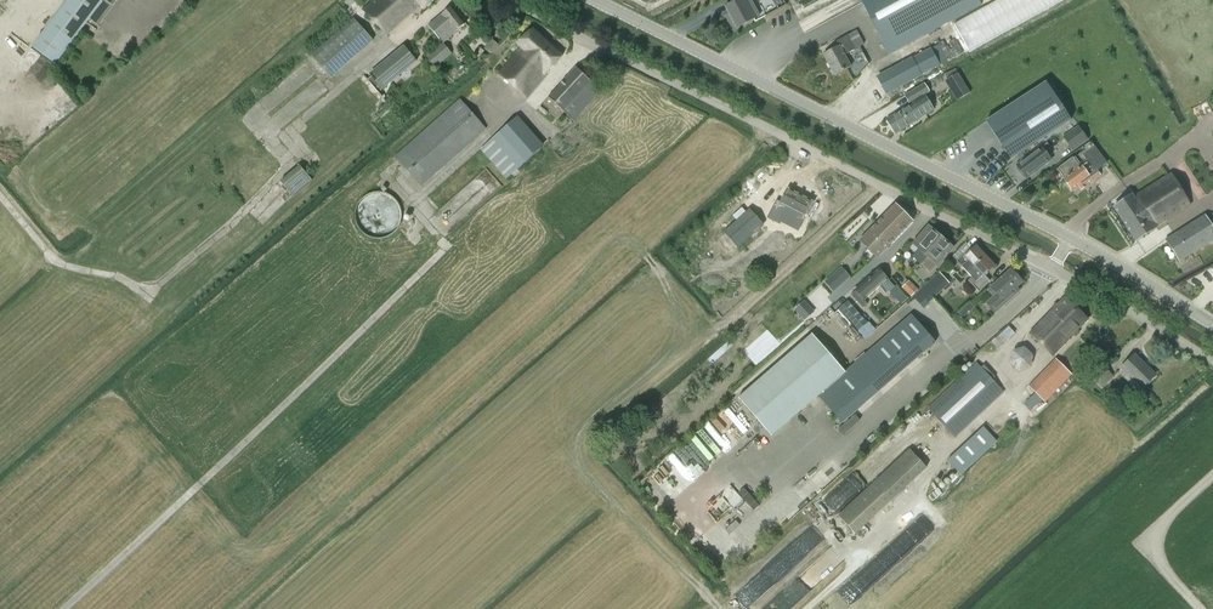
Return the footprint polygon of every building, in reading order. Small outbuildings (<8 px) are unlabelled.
[(32,47),(56,65),(103,2),(99,0),(68,0),(32,47)] [(434,0),(374,0),(363,9),(386,35),(420,4),(425,9),(434,0)] [(752,3),(750,0),(738,0),(727,7),(739,28),(755,19),(747,5),(752,3)] [(891,56),(982,7),(978,0),(858,0),(891,56)] [(452,6),(429,26),(443,43),(467,24),(452,6)] [(312,55),(332,77),(374,40),(354,18),(312,55)] [(546,76),(563,56),(533,29),(517,43),(521,48),(500,74),(527,98),(546,76)] [(857,31),(847,36),(836,42),(839,46),(823,55),(835,76),(851,67),(845,56),(864,45),(857,31)] [(493,39),(485,49),(491,54),(499,44),(493,39)] [(443,43),(434,51),(426,58),(435,69),(452,54),(443,43)] [(404,45),(369,74),(372,77),(368,80),(379,93),(417,61),(404,45)] [(939,45),(931,49),(878,78),(887,94),(940,66),(940,65),(947,60),(939,45)] [(574,121),(601,91),(576,68),(549,97),(574,121)] [(944,81),(957,101),(970,93),(957,72),(944,81)] [(924,82),(905,95),(911,104),(916,101),(925,95),(930,91),(924,82)] [(1002,145),(1015,157),(1071,121),(1046,84),(986,122),(1002,145)] [(925,95),(916,101),(911,104),(887,120),(897,134),(935,109),(925,95)] [(421,186),(486,129),(460,100),(395,156),(421,186)] [(544,147),(518,116),(480,149),(506,179),(544,147)] [(1078,127),(1063,137),(1073,151),(1087,140),(1078,127)] [(1082,156),(1094,148),(1090,142),(1082,149),(1084,152),(1058,171),(1065,180),(1081,168),(1080,166),(1086,161),(1082,156)] [(1019,173),(1024,179),(1025,177),(1026,179),(1051,160),(1045,153),(1051,148),(1047,143),(1042,147),(1041,147),(1016,166),(1021,171),(1019,173)] [(1065,180),(1064,180),(1071,190),(1078,185),(1081,190),(1100,176),(1097,171),(1106,164),(1094,148),(1082,156),(1086,161),(1080,166),(1081,168),(1065,180)] [(280,180),(294,195),(313,178),(299,163),(280,180)] [(1156,227),(1190,205),(1171,175),(1134,198),(1133,196),(1114,208),(1136,242),(1156,228),(1156,227)] [(1113,205),(1134,192),(1131,187),(1110,201),(1113,205)] [(774,200),(765,215),(781,224),(784,218),(802,228),(814,204),(784,188),(777,201),(774,200)] [(358,196),(362,231),(394,228),(389,192),(358,196)] [(877,258),(913,221),(896,205),(861,241),(877,258)] [(738,248),(763,226),(750,211),(724,233),(738,248)] [(1205,216),(1205,215),(1166,240),(1180,262),(1212,241),(1212,228),(1205,216)] [(920,262),(922,264),(928,257),(926,255),(942,237),(929,226),(913,244),(919,249),(913,256),(920,262)] [(928,257),(922,264),(931,272),(937,267),(953,248),(942,237),(926,255),(928,257)] [(968,273),(986,257),(977,247),(965,259),(963,257),(957,262),(968,273)] [(995,267),(986,257),(968,273),(973,279),(970,282),(969,281),(969,282),(979,293),(979,292),(989,282),(990,283),(991,282),(985,276),(995,267)] [(851,295),(863,308),(863,309),(867,305),(864,301),(888,279),(880,270),(851,295)] [(1011,270),(987,291),(992,297),(985,303),(995,314),(1017,294),(1015,290),(1023,283),(1011,270)] [(921,305),(948,281),(940,272),(913,297),(921,305)] [(827,284),(833,292),(839,287),(832,279),(827,284)] [(918,290),(908,280),(901,288),(911,298),(918,290)] [(823,300),(830,293),(822,285),(815,292),(823,300)] [(904,296),(898,301),(902,305),(908,300),(904,296)] [(1041,345),(1076,309),(1065,298),(1030,334),(1041,345)] [(806,299),(795,307),(805,320),(816,311),(806,299)] [(847,300),(838,308),(859,330),(867,323),(847,300)] [(959,314),(964,319),(969,314),(965,309),(959,314)] [(1087,319),(1076,309),(1041,345),(1052,356),(1087,319)] [(911,316),(846,372),(818,396),(842,424),(935,344),(911,316)] [(1015,334),(1009,327),(995,339),(1001,346),(1015,334)] [(818,396),(846,372),(837,363),(812,334),(738,399),(763,427),(771,437),(818,396)] [(1008,361),(1024,372),(1036,355),(1020,345),(1008,361)] [(1141,388),(1154,374),(1135,354),(1121,368),(1141,388)] [(1029,387),(1035,393),(1024,404),(1030,411),(1043,400),(1044,401),(1070,374),(1055,359),(1029,387)] [(955,437),(1003,393),(976,364),(929,409),(955,437)] [(1102,389),(1114,377),(1103,365),(1091,377),(1102,389)] [(856,412),(839,429),(844,434),(861,418),(856,412)] [(925,418),(911,422),(914,434),(929,429),(925,418)] [(961,475),(996,442),(983,428),(948,461),(961,475)] [(839,516),(856,534),(926,468),(909,450),(839,516)] [(724,497),(732,507),(742,499),(735,489),(724,497)]
